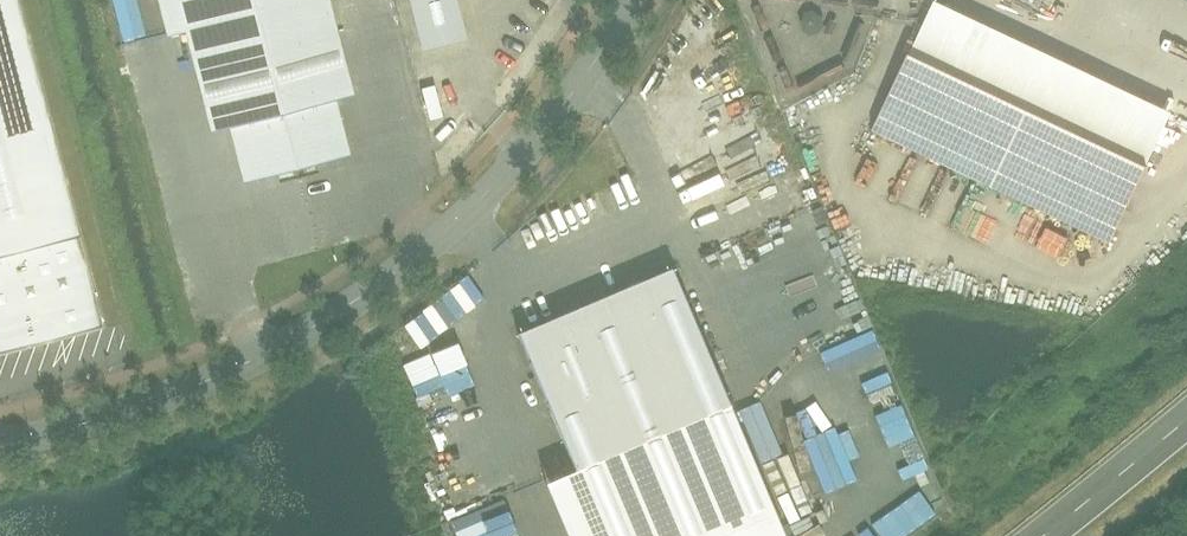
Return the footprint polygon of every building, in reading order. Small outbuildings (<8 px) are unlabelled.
[(16,0),(0,0),(0,348),(99,323),(16,0)] [(163,33),(181,28),(207,131),(229,125),(243,179),(346,153),(331,93),(350,89),(327,0),(154,0),(163,33)] [(1172,116),(939,7),(882,126),(1115,236),(1172,116)] [(524,340),(576,465),(555,473),(581,535),(779,535),(672,279),(524,340)] [(884,362),(859,371),(866,390),(890,381),(884,362)] [(875,415),(889,447),(914,435),(900,404),(875,415)] [(881,535),(904,535),(946,507),(929,484),(872,524),(881,535)] [(452,516),(457,535),(515,535),(506,502),(452,516)]
